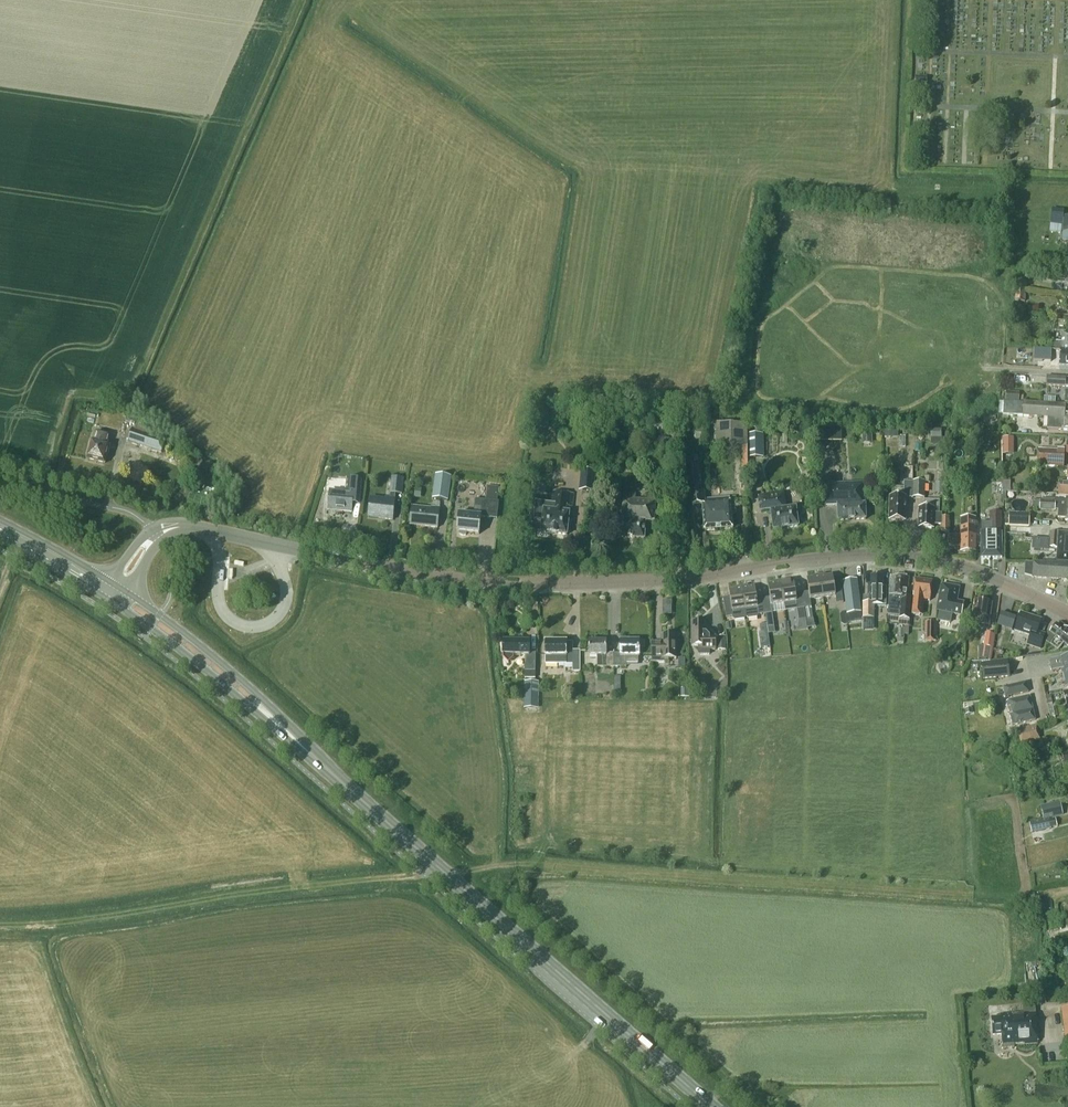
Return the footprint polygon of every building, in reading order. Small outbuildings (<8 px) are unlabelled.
[(1061,232),(1062,223),(1050,222),(1050,231),(1061,232)] [(1016,280),(1015,291),(1025,292),(1026,281),(1016,280)] [(1025,292),(1015,291),(1014,301),(1025,302),(1025,292)] [(1061,349),(1067,349),(1067,332),(1062,332),(1062,341),(1053,340),(1053,347),(1061,347),(1061,349)] [(1037,359),(1054,359),(1054,347),(1037,347),(1037,359)] [(1061,349),(1060,349),(1059,365),(1067,366),(1067,349),(1061,349)] [(1066,378),(1066,377),(1046,376),(1046,385),(1065,386),(1067,386),(1067,378),(1066,378)] [(1020,392),(1006,391),(1005,400),(1019,401),(1020,392)] [(1047,417),(1067,418),(1067,405),(1004,401),(1003,414),(1047,417)] [(535,428),(547,429),(549,411),(537,409),(535,428)] [(1047,417),(1047,429),(1067,430),(1067,418),(1047,417)] [(740,447),(748,447),(747,425),(716,424),(716,447),(740,447)] [(841,426),(815,426),(815,442),(841,442),(841,426)] [(707,427),(695,427),(695,439),(706,440),(707,427)] [(128,442),(162,453),(166,439),(132,428),(128,442)] [(886,429),(886,452),(901,452),(901,446),(914,446),(914,434),(900,434),(900,428),(886,429)] [(930,430),(930,445),(941,446),(941,430),(930,430)] [(109,451),(110,445),(107,444),(109,435),(96,432),(94,441),(92,440),(87,458),(105,463),(108,451),(109,451)] [(863,443),(872,443),(872,433),(862,434),(863,443)] [(747,434),(748,447),(748,449),(748,458),(764,458),(763,434),(747,434)] [(666,462),(675,463),(676,444),(667,444),(666,462)] [(1064,451),(1038,450),(1037,465),(1064,466),(1064,451)] [(188,467),(199,472),(203,462),(192,457),(188,467)] [(692,505),(701,504),(705,504),(705,498),(703,467),(692,468),(694,489),(690,489),(692,505)] [(594,492),(596,471),(580,470),(578,491),(594,492)] [(434,498),(448,499),(450,475),(436,474),(434,498)] [(402,493),(404,478),(393,477),(390,497),(386,497),(385,499),(371,497),(369,517),(393,519),(395,499),(394,499),(395,493),(402,493)] [(906,498),(907,498),(924,498),(924,482),(903,481),(903,488),(892,488),(892,497),(891,497),(890,520),(905,521),(906,498)] [(838,520),(867,519),(866,504),(865,504),(864,482),(824,484),(824,486),(825,507),(838,506),(838,520)] [(1059,482),(1058,494),(1067,495),(1067,483),(1059,482)] [(360,499),(361,484),(350,483),(349,491),(330,490),(329,510),(352,512),(353,499),(360,499)] [(487,485),(486,500),(497,501),(499,486),(487,485)] [(421,499),(422,488),(415,487),(414,498),(421,499)] [(552,504),(545,503),(535,502),(533,521),(543,522),(542,532),(568,534),(570,512),(566,511),(567,505),(573,506),(574,493),(554,491),(552,504)] [(656,495),(652,494),(648,494),(647,501),(636,500),(637,494),(624,493),(622,520),(618,520),(616,537),(644,539),(646,521),(654,522),(656,495)] [(796,509),(797,509),(796,507),(786,509),(784,494),(759,497),(761,512),(771,511),(774,530),(799,526),(796,509)] [(734,506),(732,507),(731,501),(730,501),(730,497),(705,498),(705,504),(701,504),(704,531),(733,528),(732,515),(734,514),(734,506)] [(1066,500),(1043,498),(1043,500),(1033,500),(1032,508),(1039,509),(1055,510),(1058,510),(1058,517),(1065,518),(1065,521),(1067,521),(1067,497),(1066,500)] [(457,532),(460,532),(460,533),(460,534),(461,535),(463,536),(465,535),(466,535),(467,533),(479,534),(481,517),(497,519),(499,501),(497,501),(486,500),(475,499),(474,515),(459,513),(457,532)] [(933,528),(933,524),(941,525),(942,513),(939,513),(939,501),(923,501),(923,508),(919,508),(919,528),(933,528)] [(438,527),(440,508),(432,507),(432,508),(412,506),(410,525),(438,527)] [(1001,532),(1001,511),(990,511),(990,516),(989,516),(989,523),(990,523),(990,533),(981,533),(981,558),(1002,557),(1001,532)] [(1029,513),(1009,512),(1008,525),(1029,526),(1029,513)] [(949,517),(942,517),(941,531),(949,532),(949,517)] [(976,551),(975,517),(960,517),(960,535),(948,535),(949,547),(961,547),(961,551),(976,551)] [(1067,561),(1067,533),(1050,532),(1049,547),(1060,548),(1059,561),(1067,561)] [(1032,576),(1032,578),(1067,580),(1067,585),(1067,564),(1045,562),(1025,562),(1024,574),(1032,576)] [(833,575),(820,577),(823,598),(836,596),(837,603),(844,602),(841,583),(834,584),(833,575)] [(884,575),(871,575),(871,584),(868,584),(868,596),(869,596),(869,602),(863,602),(863,619),(875,619),(875,605),(887,605),(887,586),(883,586),(884,575)] [(890,576),(889,614),(900,616),(900,621),(910,622),(912,602),(905,602),(906,591),(908,591),(909,578),(890,576)] [(806,619),(813,618),(810,599),(823,598),(820,577),(807,579),(809,592),(802,593),(806,619)] [(929,598),(931,580),(915,578),(913,598),(911,611),(919,612),(919,597),(929,598)] [(847,614),(861,612),(857,579),(843,581),(847,614)] [(808,629),(806,619),(802,593),(796,594),(794,581),(781,583),(785,611),(794,610),(797,631),(808,629)] [(765,614),(773,613),(785,611),(781,583),(768,585),(770,597),(763,598),(765,614)] [(957,601),(959,588),(942,584),(939,598),(941,599),(939,618),(948,619),(949,613),(962,615),(961,619),(968,620),(970,606),(964,605),(964,602),(957,601)] [(755,587),(742,588),(745,609),(744,609),(745,616),(748,619),(757,617),(759,615),(765,614),(763,598),(757,599),(755,587)] [(742,588),(729,590),(730,597),(724,598),(726,617),(733,616),(733,618),(735,620),(744,619),(745,616),(744,609),(745,609),(742,588)] [(992,603),(974,601),(971,623),(989,625),(992,603)] [(1020,613),(1014,630),(1029,635),(1027,644),(1041,648),(1045,634),(1038,631),(1042,620),(1020,613)] [(925,621),(924,641),(936,641),(937,621),(925,621)] [(710,650),(716,650),(716,636),(709,636),(706,633),(706,622),(691,622),(692,646),(699,646),(699,650),(699,655),(710,655),(710,650)] [(1056,625),(1050,633),(1056,637),(1050,644),(1058,650),(1064,643),(1067,647),(1067,632),(1064,628),(1063,629),(1056,625)] [(768,640),(767,632),(758,633),(759,641),(768,640)] [(995,634),(985,632),(983,646),(982,646),(982,650),(978,650),(979,660),(993,659),(993,650),(993,648),(995,634)] [(662,634),(662,641),(652,641),(652,662),(669,662),(669,658),(676,658),(676,634),(662,634)] [(527,641),(521,635),(515,641),(503,641),(503,654),(526,654),(525,678),(535,678),(536,652),(530,652),(530,641),(527,641)] [(621,653),(611,653),(611,666),(614,666),(614,671),(621,671),(621,666),(627,666),(626,656),(640,656),(639,640),(621,641),(621,653)] [(573,641),(567,641),(545,641),(545,664),(573,664),(573,671),(580,671),(580,650),(573,650),(573,641)] [(611,666),(611,653),(607,653),(607,641),(589,641),(589,655),(598,655),(598,666),(611,666)] [(1051,660),(1050,664),(1052,672),(1062,670),(1065,687),(1067,687),(1067,657),(1051,660)] [(1007,661),(981,664),(983,679),(1009,676),(1007,661)] [(538,700),(539,681),(524,681),(524,708),(535,708),(536,700),(538,700)] [(1029,692),(1027,681),(1002,687),(1005,697),(1029,692)] [(689,688),(681,688),(681,698),(689,697),(689,688)] [(1035,720),(1030,695),(1006,700),(1012,726),(1035,720)] [(1037,724),(1017,729),(1021,745),(1041,740),(1037,724)] [(1060,801),(1040,806),(1043,819),(1063,815),(1060,801)] [(1049,818),(1029,823),(1031,833),(1051,829),(1049,818)] [(1014,1047),(1014,1045),(1038,1043),(1038,1040),(1035,1004),(1023,1005),(1024,1012),(1002,1014),(1002,1017),(992,1018),(993,1035),(1002,1034),(1003,1048),(1014,1047)]
